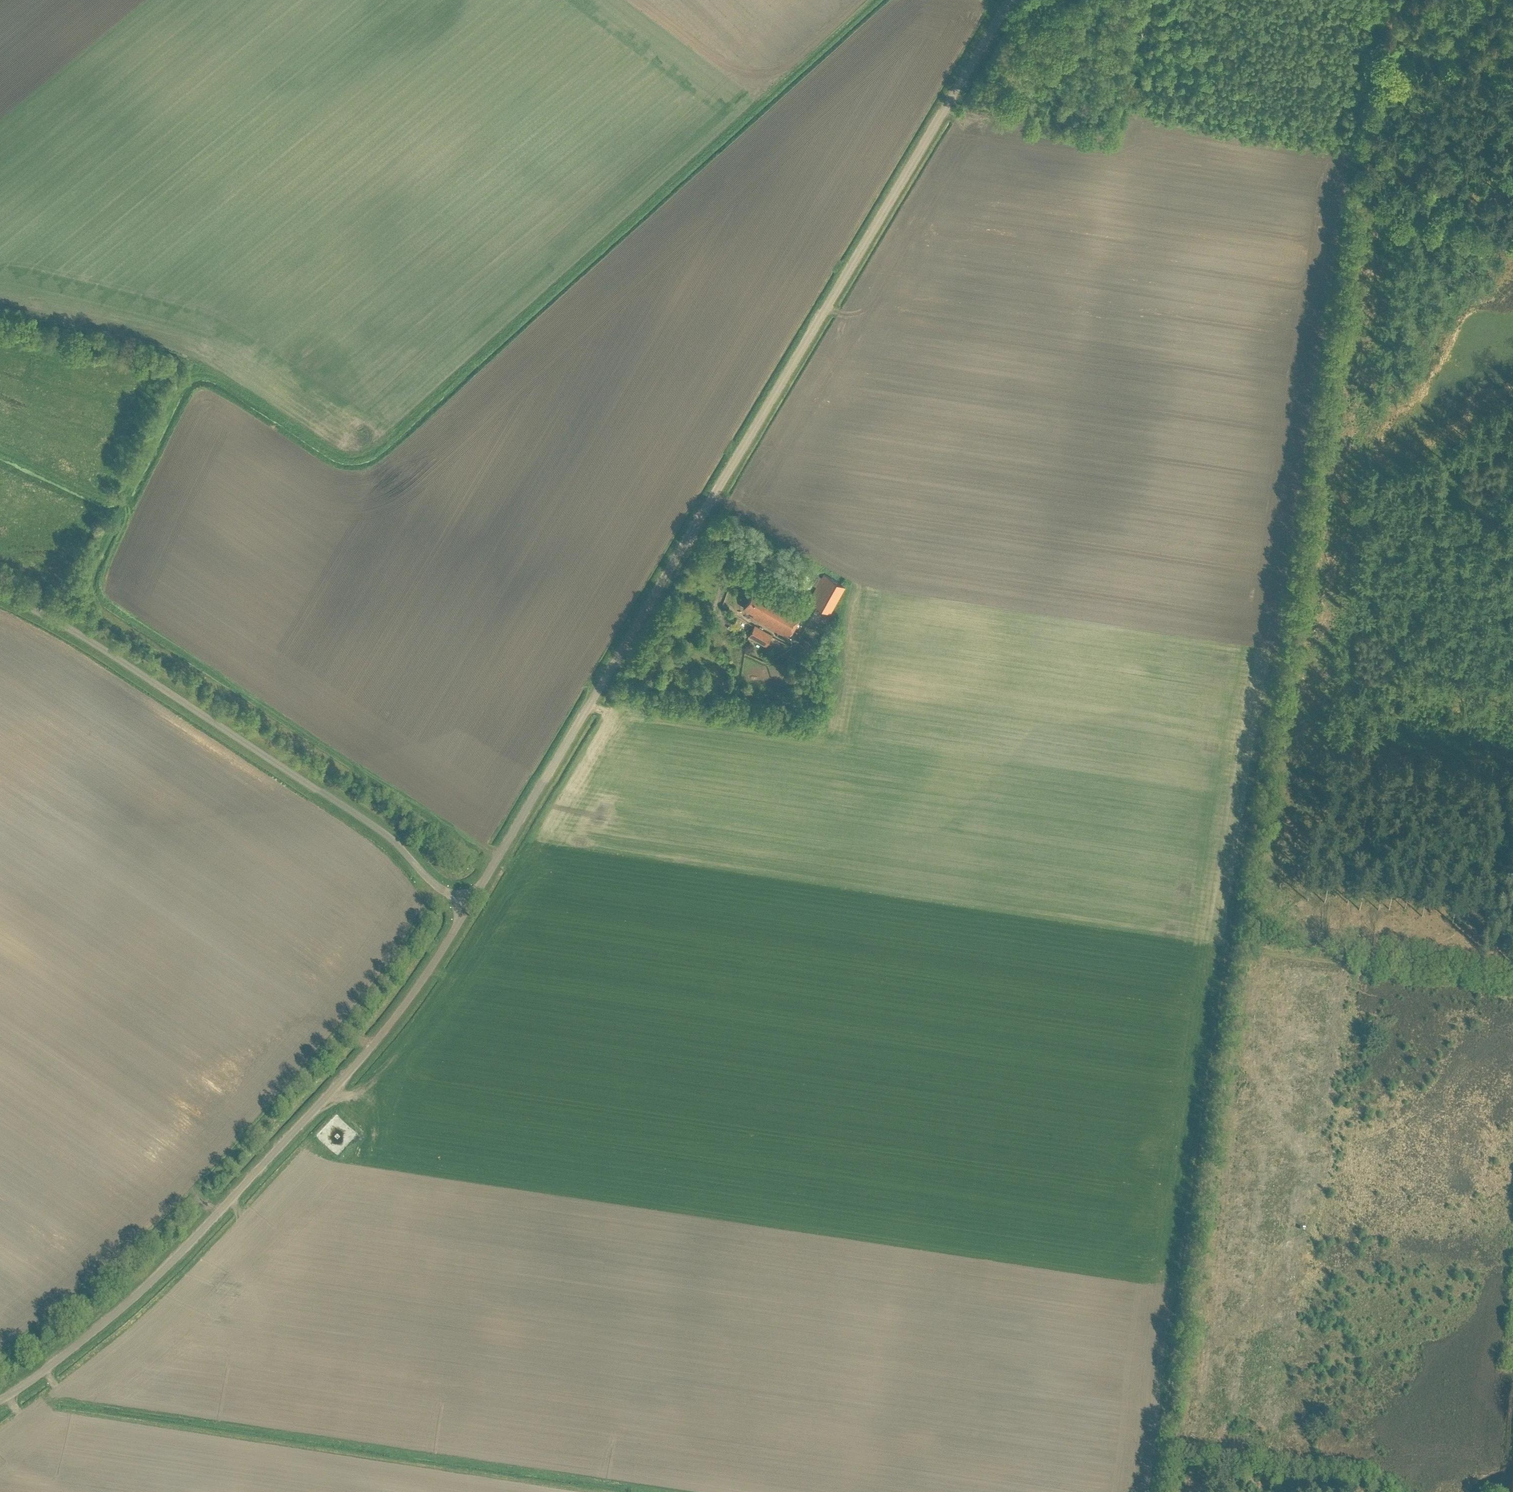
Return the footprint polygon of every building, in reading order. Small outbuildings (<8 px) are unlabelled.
[(824,574),(809,600),(830,612),(845,586),(824,574)] [(764,592),(757,588),(744,609),(754,615),(753,617),(783,635),(782,636),(787,639),(804,611),(766,588),(764,592)] [(755,624),(748,636),(766,646),(772,634),(755,624)]
